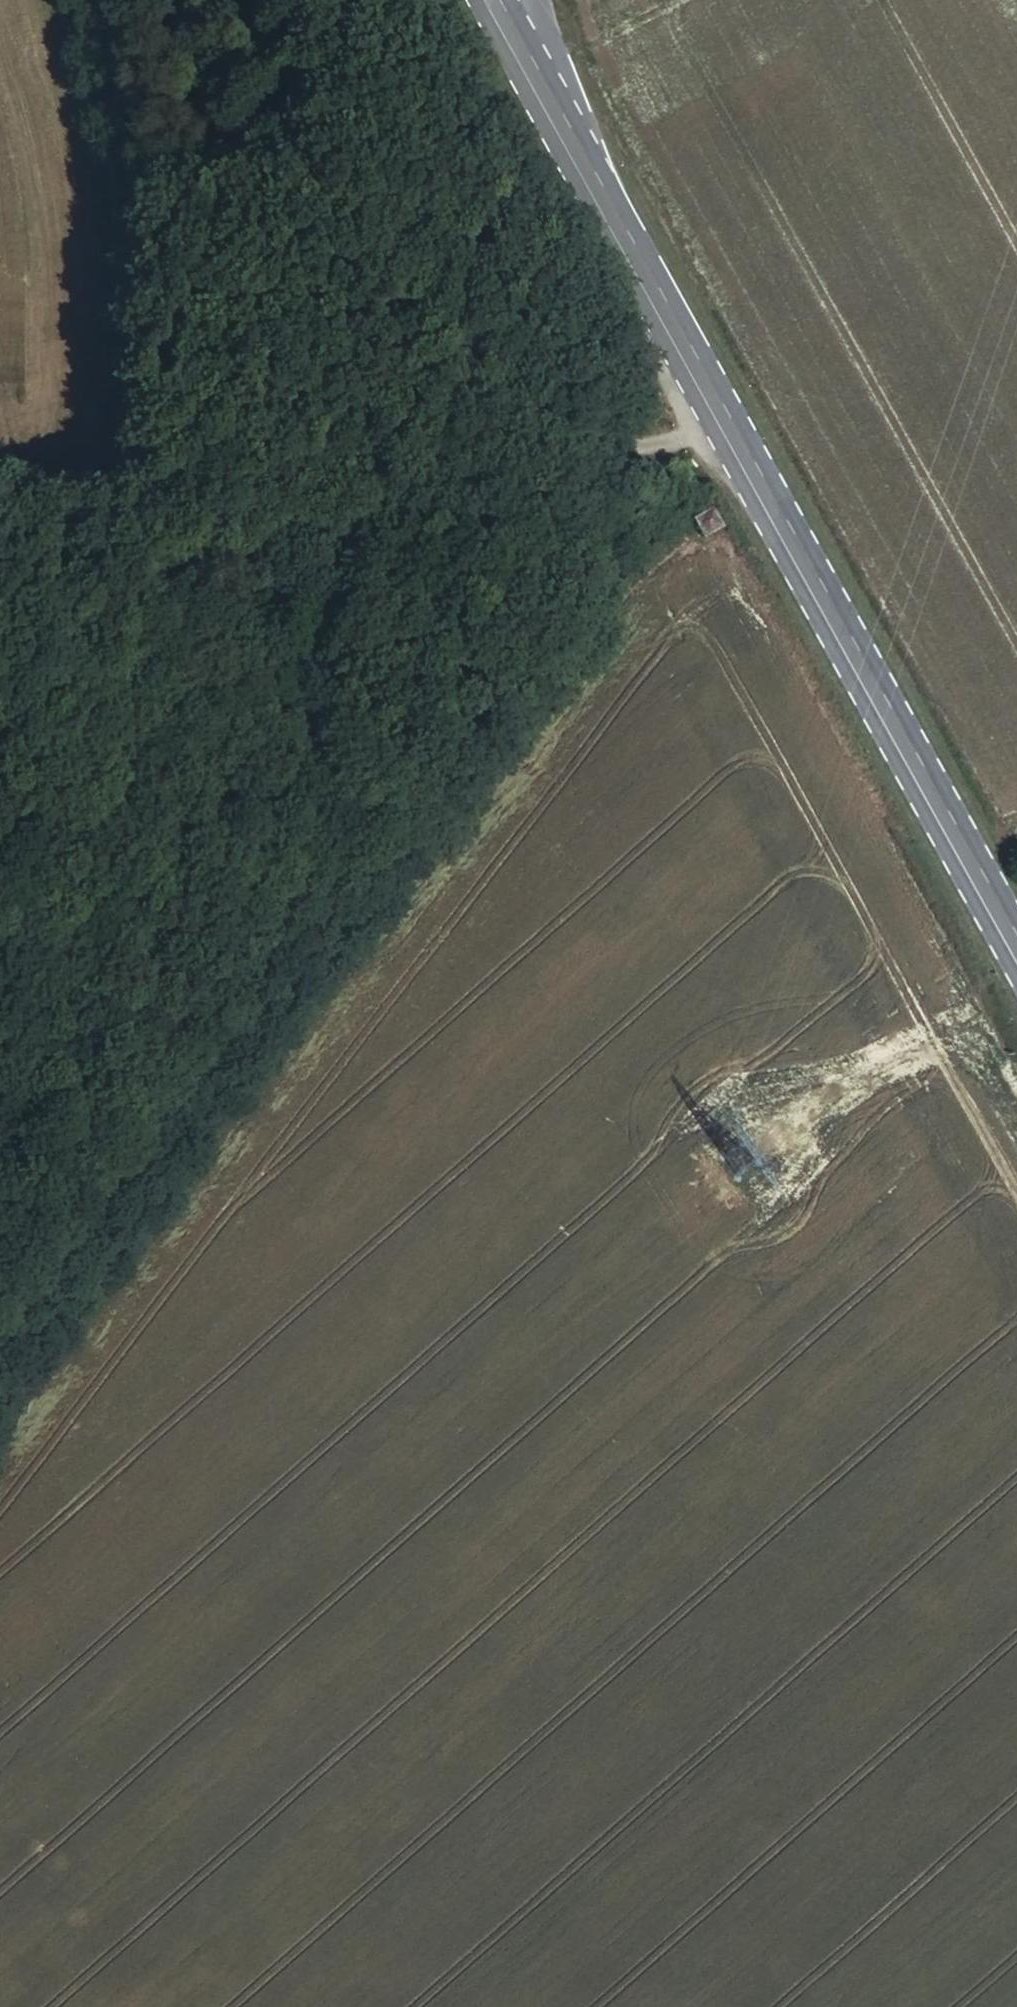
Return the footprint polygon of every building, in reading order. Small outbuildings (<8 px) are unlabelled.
[(709,516),(694,524),(702,539),(716,530),(709,516)]
